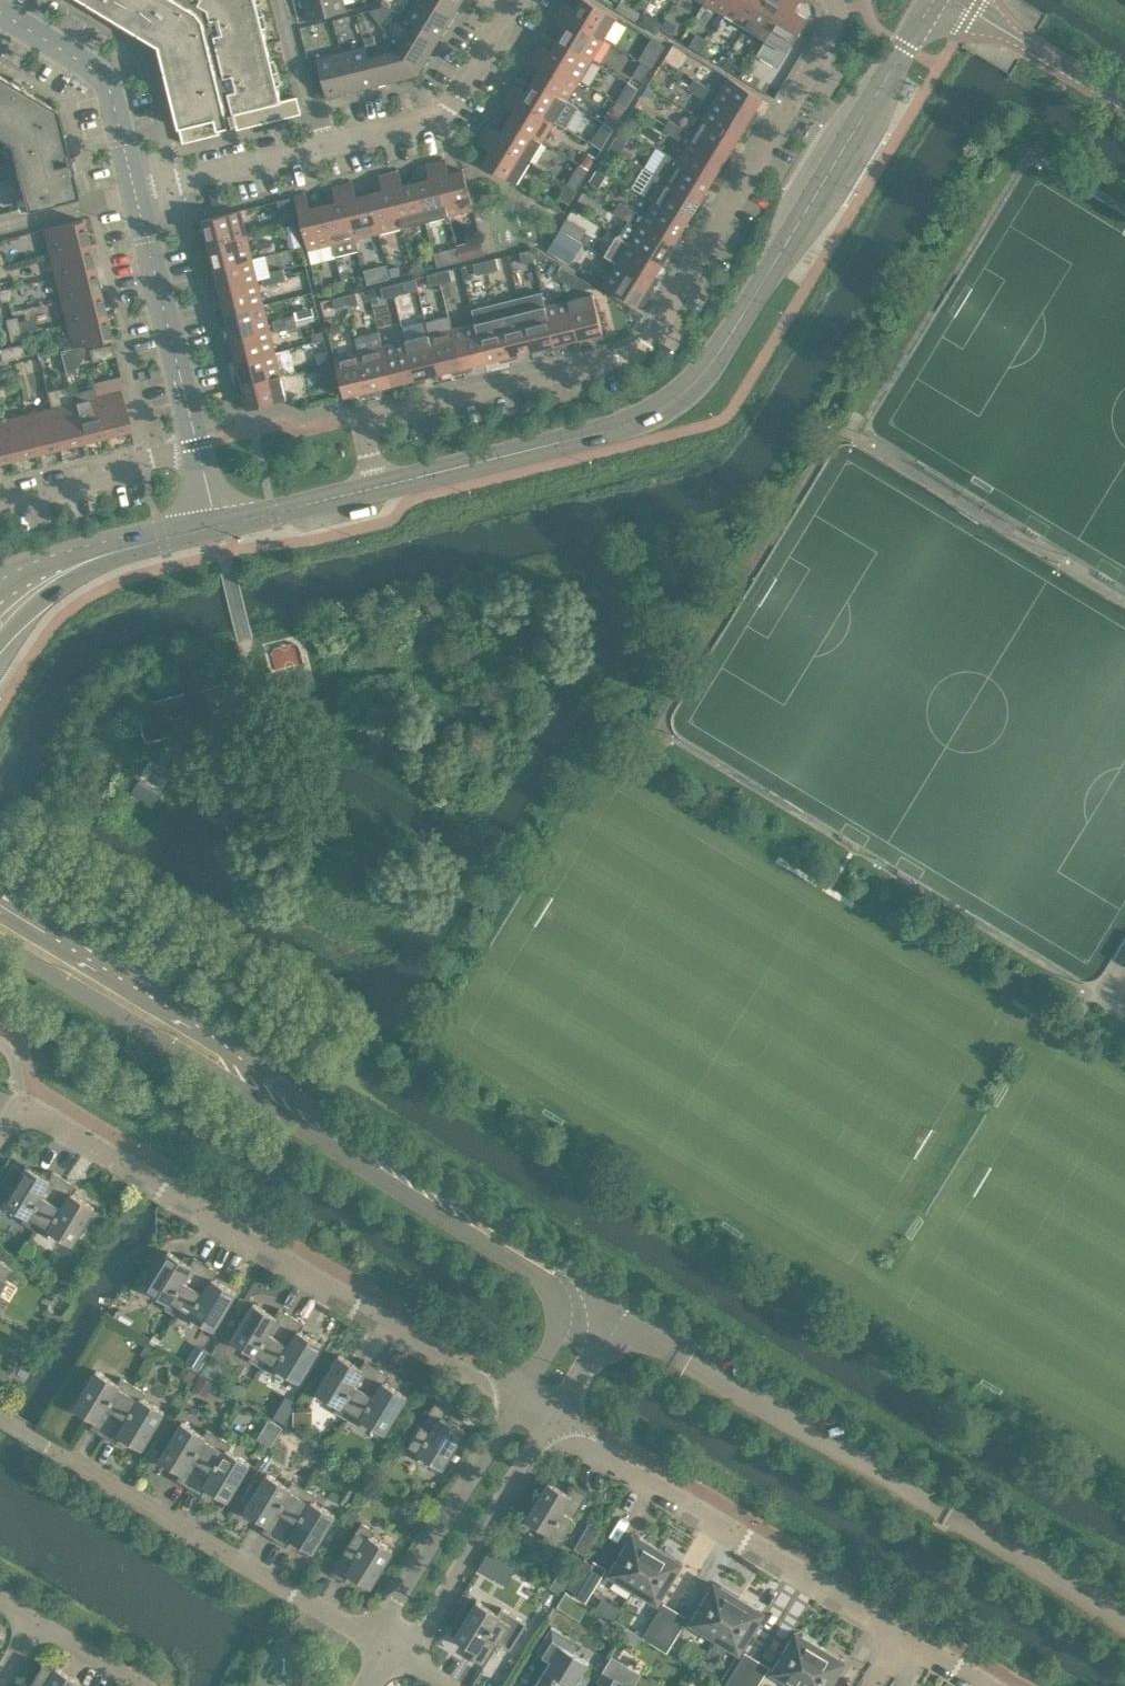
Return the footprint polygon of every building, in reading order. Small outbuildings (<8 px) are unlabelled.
[(159,44),(183,142),(221,133),(219,127),(236,123),(238,128),(300,113),(302,113),(298,95),(282,99),(257,0),(87,0),(159,44)] [(347,9),(344,0),(303,0),(308,19),(347,9)] [(416,21),(417,21),(441,35),(453,15),(429,0),(416,0),(406,15),(416,21)] [(453,15),(462,0),(429,0),(453,15)] [(563,1),(558,9),(605,38),(618,16),(591,0),(581,0),(576,8),(563,1)] [(637,20),(642,12),(622,0),(621,0),(616,8),(637,20)] [(704,1),(725,13),(733,0),(705,0),(704,1)] [(725,13),(746,26),(761,0),(733,0),(725,13)] [(746,26),(766,38),(789,0),(761,0),(746,26)] [(808,17),(796,9),(801,0),(789,0),(766,38),(788,51),(808,17)] [(382,6),(370,9),(381,24),(393,7),(384,2),(382,6)] [(553,18),(565,26),(558,37),(592,58),(605,38),(558,9),(553,18)] [(644,10),(637,21),(657,32),(662,25),(663,22),(644,10)] [(343,16),(334,18),(337,32),(347,30),(343,16)] [(663,22),(662,25),(674,32),(678,25),(666,18),(663,22)] [(417,21),(416,21),(400,49),(418,74),(441,35),(417,21)] [(698,31),(690,44),(701,50),(709,37),(698,31)] [(375,34),(365,36),(368,48),(378,45),(375,34)] [(551,49),(538,42),(533,50),(580,79),(592,58),(558,37),(551,49)] [(369,56),(366,45),(342,51),(351,90),(375,84),(368,57),(369,56)] [(400,49),(369,56),(368,57),(375,84),(418,74),(400,49)] [(528,59),(540,67),(533,78),(567,99),(580,79),(533,50),(528,59)] [(318,57),(327,96),(351,90),(342,51),(318,57)] [(729,54),(723,65),(724,66),(731,70),(738,59),(730,55),(729,54)] [(651,66),(642,61),(634,74),(643,80),(651,66)] [(8,141),(25,207),(77,194),(71,172),(75,171),(73,161),(69,162),(55,107),(20,86),(22,82),(14,77),(11,81),(0,74),(0,136),(8,141)] [(729,75),(716,97),(755,121),(758,115),(757,109),(755,109),(763,96),(729,75)] [(695,77),(689,87),(699,93),(705,83),(695,77)] [(526,90),(514,83),(508,91),(555,120),(567,99),(533,78),(526,90)] [(639,87),(629,81),(616,101),(627,107),(639,87)] [(709,100),(715,90),(705,83),(699,93),(709,100)] [(503,100),(516,108),(508,120),(543,140),(555,120),(508,91),(503,100)] [(716,97),(703,118),(737,138),(744,127),(746,127),(751,126),(755,121),(716,97)] [(604,121),(607,123),(615,128),(627,107),(616,101),(604,121)] [(670,118),(664,129),(674,135),(680,125),(670,118)] [(703,118),(691,138),(730,162),(733,156),(732,151),(730,150),(737,138),(703,118)] [(501,131),(489,124),(484,132),(530,161),(543,140),(508,120),(501,131)] [(615,128),(607,123),(604,121),(592,141),(603,148),(606,142),(615,128)] [(684,141),(690,131),(680,125),(674,135),(684,141)] [(483,162),(517,182),(530,161),(484,132),(478,141),(491,149),(483,162)] [(626,141),(617,135),(611,145),(620,151),(626,141)] [(691,138),(678,159),(713,179),(720,168),(721,168),(726,167),(730,162),(691,138)] [(604,156),(614,161),(620,151),(611,145),(604,156)] [(588,151),(581,163),(589,168),(596,156),(588,151)] [(678,159),(667,152),(654,172),(705,203),(708,197),(707,192),(706,191),(713,179),(678,159)] [(464,169),(450,172),(446,158),(437,161),(449,213),(474,207),(464,169)] [(427,163),(430,177),(417,181),(426,219),(449,213),(437,161),(427,163)] [(15,172),(12,163),(0,167),(0,176),(15,172)] [(580,163),(567,183),(577,189),(590,169),(588,168),(580,163)] [(598,168),(590,180),(601,186),(608,174),(598,168)] [(403,184),(400,170),(390,172),(403,225),(426,219),(417,181),(403,184)] [(390,172),(380,175),(383,189),(370,192),(380,231),(403,225),(390,172)] [(642,193),(653,200),(688,220),(695,209),(696,210),(702,208),(705,203),(654,172),(642,193)] [(357,195),(353,181),(343,184),(356,237),(380,231),(370,192),(357,195)] [(577,189),(566,183),(558,195),(569,202),(577,189)] [(333,243),(336,254),(359,248),(356,237),(343,184),(333,186),(337,200),(324,204),(333,243)] [(309,249),(333,243),(324,204),(310,207),(307,193),(296,195),(309,249)] [(290,197),(277,200),(284,225),(285,225),(297,222),(290,197)] [(624,217),(628,219),(638,225),(641,220),(680,244),(684,238),(682,233),(681,232),(688,220),(653,200),(644,215),(630,207),(624,217)] [(620,201),(614,211),(624,217),(630,207),(620,201)] [(241,209),(202,218),(205,233),(200,234),(203,244),(247,233),(241,209)] [(568,217),(561,228),(581,240),(588,229),(568,217)] [(82,218),(44,228),(50,254),(89,245),(82,218)] [(619,235),(629,241),(663,261),(670,250),(672,251),(677,249),(680,244),(641,220),(638,225),(628,219),(619,235)] [(297,222),(285,225),(290,247),(302,244),(297,222)] [(561,228),(548,249),(571,263),(584,241),(581,240),(561,228)] [(205,254),(210,253),(213,266),(253,257),(247,233),(203,244),(205,254)] [(482,240),(461,245),(464,258),(485,253),(482,240)] [(663,261),(629,241),(616,261),(655,285),(659,279),(657,274),(656,273),(663,261)] [(89,245),(50,254),(56,278),(95,268),(89,245)] [(535,260),(532,248),(520,251),(523,263),(535,260)] [(442,250),(434,252),(438,265),(446,263),(442,250)] [(217,280),(212,281),(214,291),(258,280),(253,257),(213,266),(217,280)] [(500,268),(497,257),(485,259),(488,271),(500,268)] [(474,262),(477,274),(488,271),(485,259),(474,262)] [(655,285),(616,261),(603,283),(637,303),(645,291),(647,292),(652,290),(655,285)] [(387,263),(378,266),(381,279),(391,277),(387,263)] [(561,265),(555,275),(565,281),(571,271),(561,265)] [(95,268),(56,278),(62,301),(100,291),(95,268)] [(287,279),(284,268),(273,270),(276,282),(287,279)] [(451,268),(439,271),(442,283),(453,280),(451,268)] [(261,273),(264,285),(276,282),(273,270),(261,273)] [(439,271),(428,274),(430,285),(442,283),(439,271)] [(575,287),(581,277),(571,271),(565,281),(575,287)] [(217,301),(222,300),(225,313),(264,303),(258,280),(214,291),(217,301)] [(407,292),(404,280),(392,283),(395,295),(407,292)] [(381,285),(384,297),(395,295),(392,283),(381,285)] [(13,298),(10,287),(0,289),(0,295),(1,301),(13,298)] [(100,291),(62,301),(67,324),(106,315),(100,291)] [(543,291),(519,297),(532,349),(545,345),(546,347),(550,350),(557,348),(546,304),(543,291)] [(359,303),(356,292),(346,294),(349,305),(359,303)] [(569,298),(579,337),(592,334),(592,336),(597,338),(605,337),(594,292),(569,298)] [(334,297),(337,308),(349,305),(346,294),(334,297)] [(519,297),(496,303),(510,360),(517,358),(519,354),(519,352),(532,349),(519,297)] [(569,298),(546,304),(557,348),(563,347),(566,342),(565,340),(579,337),(569,298)] [(228,326),(223,327),(226,337),(270,327),(264,303),(225,313),(228,326)] [(473,308),(476,321),(486,360),(499,357),(499,359),(504,361),(510,360),(496,303),(473,308)] [(608,312),(599,314),(603,328),(611,326),(608,312)] [(298,326),(296,314),(284,317),(287,329),(298,326)] [(17,315),(6,318),(9,330),(20,327),(17,315)] [(73,346),(112,337),(106,315),(67,324),(73,346)] [(273,320),(276,331),(287,329),(284,317),(273,320)] [(476,321),(453,327),(464,371),(470,370),(473,365),(472,363),(486,360),(476,321)] [(11,341),(23,338),(20,327),(9,330),(11,341)] [(228,347),(233,346),(236,360),(276,350),(270,327),(226,337),(228,347)] [(453,327),(429,333),(439,372),(452,368),(453,370),(457,373),(464,371),(453,327)] [(360,350),(371,394),(377,393),(380,388),(379,386),(392,383),(383,344),(379,330),(356,336),(360,350)] [(406,338),(417,383),(424,381),(426,377),(426,375),(439,372),(429,333),(406,338)] [(406,338),(383,344),(392,383),(406,380),(406,382),(411,384),(417,383),(406,338)] [(25,354),(22,343),(11,345),(14,357),(25,354)] [(116,355),(113,343),(102,346),(105,358),(116,355)] [(2,360),(14,357),(11,345),(0,348),(0,351),(2,360)] [(91,349),(93,360),(105,358),(102,346),(91,349)] [(328,349),(316,352),(319,364),(331,361),(328,349)] [(240,373),(235,374),(237,384),(281,373),(276,350),(236,360),(240,373)] [(360,350),(335,356),(345,395),(359,391),(359,393),(364,396),(371,394),(360,350)] [(322,376),(334,373),(331,361),(319,364),(322,376)] [(240,394),(245,393),(249,407),(287,397),(281,373),(237,384),(240,394)] [(72,393),(74,401),(83,440),(107,435),(97,396),(95,387),(72,393)] [(122,390),(97,396),(107,435),(131,428),(122,390)] [(83,440),(74,401),(51,407),(60,446),(83,440)] [(60,446),(51,407),(27,413),(37,452),(60,446)] [(37,452),(27,413),(4,419),(14,457),(37,452)] [(14,457),(4,419),(0,420),(0,461),(14,457)] [(1037,539),(1039,535),(1026,527),(1024,531),(1037,539)] [(1109,583),(1111,579),(1099,572),(1097,575),(1109,583)] [(224,682),(137,704),(146,741),(233,719),(224,682)] [(856,848),(859,843),(843,833),(840,838),(856,848)] [(915,877),(899,866),(896,871),(912,881),(915,877)] [(14,1162),(0,1185),(0,1207),(2,1208),(5,1202),(27,1215),(23,1221),(36,1228),(66,1178),(54,1170),(49,1178),(28,1165),(25,1169),(14,1162)] [(52,1230),(73,1243),(96,1206),(74,1193),(79,1186),(66,1178),(36,1228),(48,1236),(52,1230)] [(168,1300),(164,1306),(177,1314),(208,1263),(195,1256),(190,1263),(169,1250),(146,1287),(168,1300)] [(1,1293),(10,1298),(18,1284),(7,1278),(14,1266),(0,1258),(0,1294),(1,1293)] [(216,1279),(220,1271),(208,1263),(177,1314),(189,1321),(193,1316),(214,1329),(237,1292),(216,1279)] [(276,1315),(254,1302),(232,1339),(253,1352),(250,1358),(262,1365),(293,1315),(280,1307),(276,1315)] [(301,1330),(306,1323),(293,1315),(262,1365),(275,1373),(278,1367),(300,1380),(322,1343),(301,1330)] [(157,1346),(147,1341),(140,1352),(150,1358),(157,1346)] [(208,1352),(197,1345),(188,1360),(199,1367),(208,1352)] [(317,1391),(339,1404),(335,1410),(348,1417),(378,1367),(366,1359),(361,1367),(340,1354),(317,1391)] [(222,1370),(207,1360),(201,1371),(216,1380),(222,1370)] [(197,1372),(185,1364),(180,1373),(191,1381),(197,1372)] [(386,1382),(391,1374),(378,1367),(348,1417),(360,1425),(364,1419),(385,1432),(408,1395),(386,1382)] [(118,1382),(97,1369),(75,1406),(96,1419),(92,1427),(104,1435),(135,1384),(122,1377),(118,1382)] [(202,1374),(193,1388),(206,1396),(215,1382),(202,1374)] [(241,1382),(233,1384),(230,1389),(243,1396),(249,1387),(241,1382)] [(144,1397),(147,1392),(135,1384),(104,1435),(117,1442),(121,1435),(143,1448),(165,1410),(144,1397)] [(287,1395),(274,1416),(285,1422),(298,1401),(287,1395)] [(405,1452),(418,1460),(422,1454),(443,1467),(466,1430),(444,1417),(449,1409),(435,1401),(405,1452)] [(314,1410),(294,1410),(294,1425),(314,1425),(314,1410)] [(183,1421),(160,1458),(182,1471),(177,1479),(190,1486),(220,1436),(208,1428),(204,1434),(183,1421)] [(229,1449),(233,1443),(220,1436),(190,1486),(202,1494),(207,1486),(228,1499),(251,1462),(229,1449)] [(268,1473),(246,1510),(267,1523),(262,1530),(275,1538),(306,1488),(293,1480),(289,1486),(268,1473)] [(549,1481),(527,1518),(548,1531),(545,1536),(558,1544),(589,1494),(575,1486),(570,1493),(549,1481)] [(315,1501),(318,1495),(306,1488),(275,1538),(288,1546),(292,1538),(314,1551),(336,1514),(315,1501)] [(352,1524),(358,1514),(351,1510),(345,1520),(352,1524)] [(590,1521),(582,1535),(593,1542),(602,1528),(590,1521)] [(332,1572),(345,1580),(350,1573),(371,1586),(394,1549),(372,1536),(376,1530),(362,1522),(332,1572)] [(634,1534),(611,1572),(617,1575),(616,1577),(634,1588),(659,1546),(641,1536),(640,1537),(634,1534)] [(651,1598),(652,1597),(658,1600),(681,1562),(675,1559),(676,1557),(659,1546),(634,1588),(651,1598)] [(490,1549),(481,1565),(494,1573),(503,1557),(501,1556),(490,1549)] [(607,1567),(595,1560),(593,1562),(586,1558),(569,1585),(577,1589),(574,1594),(581,1598),(586,1601),(607,1567)] [(699,1624),(697,1626),(715,1637),(740,1596),(722,1585),(721,1587),(716,1583),(693,1621),(699,1624)] [(572,1613),(581,1598),(574,1594),(566,1589),(557,1604),(572,1613)] [(757,1608),(758,1606),(740,1596),(715,1637),(733,1648),(734,1646),(740,1649),(762,1612),(757,1608)] [(499,1612),(477,1599),(455,1636),(476,1649),(472,1657),(485,1665),(500,1640),(512,1647),(528,1622),(502,1606),(499,1612)] [(664,1602),(644,1636),(656,1643),(676,1609),(664,1602)] [(668,1650),(688,1617),(676,1609),(656,1643),(668,1650)] [(590,1661),(574,1651),(580,1642),(552,1625),(537,1651),(551,1659),(534,1685),(575,1685),(590,1661)] [(628,1626),(622,1635),(637,1645),(643,1635),(628,1626)] [(779,1675),(796,1685),(797,1685),(821,1645),(804,1634),(803,1636),(797,1632),(774,1670),(780,1674),(779,1675)] [(839,1656),(821,1645),(797,1685),(829,1685),(844,1661),(838,1657),(839,1656)] [(725,1685),(726,1685),(741,1685),(758,1659),(746,1651),(725,1685)] [(614,1657),(601,1678),(613,1685),(612,1685),(635,1685),(633,1685),(640,1673),(614,1657)] [(770,1666),(758,1659),(741,1685),(757,1685),(770,1666)] [(81,1680),(57,1666),(56,1668),(45,1661),(30,1685),(78,1685),(81,1680)]
